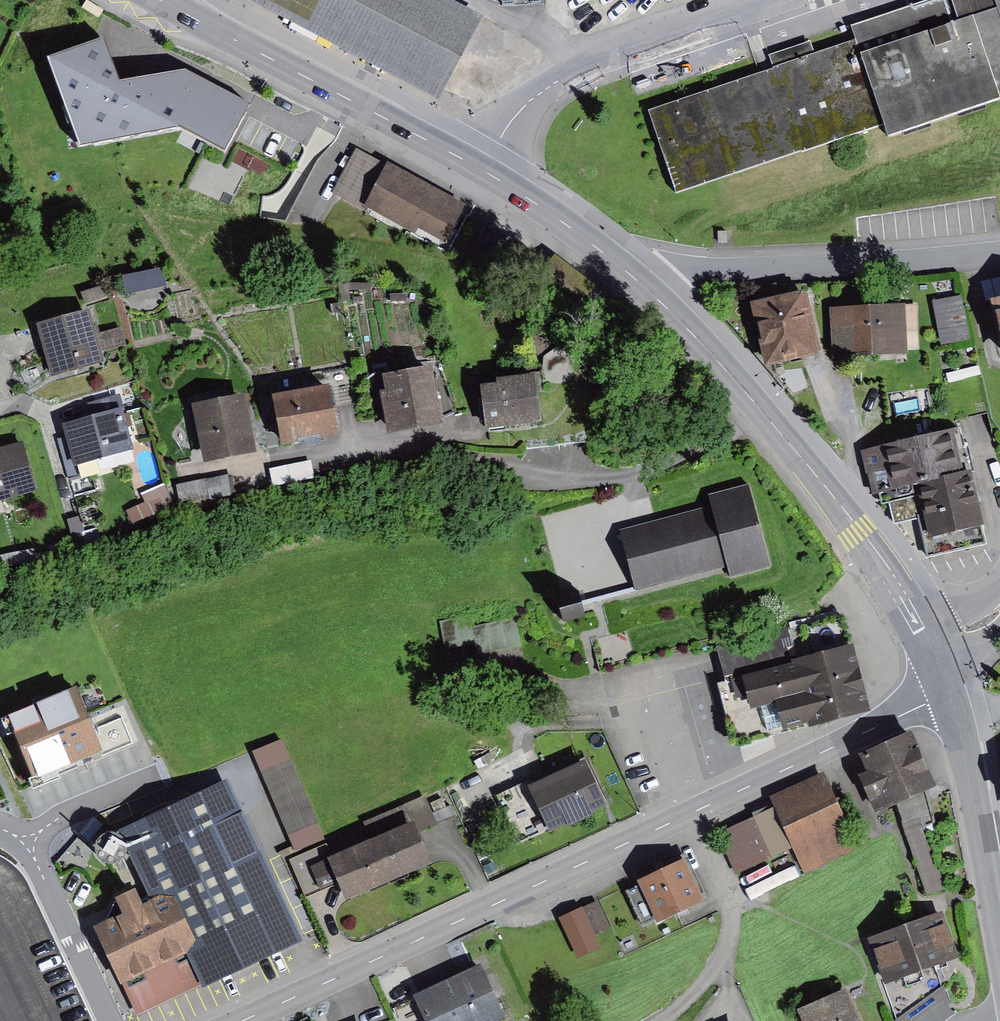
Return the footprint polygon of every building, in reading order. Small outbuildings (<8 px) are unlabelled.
[(82,7),(98,17),(103,9),(88,0),(86,0),(82,7)] [(438,109),(483,24),(436,0),(234,0),(438,109)] [(841,25),(847,42),(812,53),(808,43),(763,58),(768,72),(640,114),(670,202),(876,133),(881,150),(999,110),(999,0),(915,0),(841,25)] [(117,88),(102,44),(48,61),(78,152),(178,132),(227,156),(250,110),(185,77),(117,88)] [(367,199),(387,162),(354,145),(331,189),(363,206),(367,199)] [(470,197),(389,157),(387,162),(367,199),(448,240),(470,197)] [(161,269),(122,276),(125,292),(164,285),(161,269)] [(802,295),(747,306),(760,372),(815,361),(802,295)] [(986,305),(999,365),(999,302),(986,305)] [(87,304),(37,320),(53,372),(103,356),(101,351),(93,324),(87,304)] [(902,308),(828,312),(830,362),(904,358),(902,308)] [(97,322),(93,324),(101,351),(126,343),(121,325),(100,331),(97,322)] [(433,357),(380,365),(390,425),(442,417),(433,357)] [(498,378),(482,380),(487,424),(542,417),(536,367),(497,372),(498,378)] [(327,378),(272,388),(282,437),(309,432),(337,427),(327,378)] [(244,388),(191,398),(203,458),(231,453),(257,448),(244,388)] [(121,404),(64,420),(68,435),(56,438),(67,478),(136,459),(121,404)] [(868,477),(875,475),(883,509),(891,508),(894,523),(920,518),(929,558),(983,547),(968,477),(960,479),(950,436),(863,455),(868,477)] [(38,488),(24,437),(0,444),(0,499),(38,488)] [(311,459),(270,467),(273,484),(315,476),(311,459)] [(231,472),(177,482),(181,500),(235,490),(231,472)] [(146,501),(127,509),(133,521),(174,504),(165,482),(142,491),(146,501)] [(770,569),(746,484),(706,495),(709,508),(620,532),(637,593),(725,569),(728,580),(770,569)] [(80,519),(67,523),(75,551),(88,547),(80,519)] [(0,552),(0,564),(36,558),(34,546),(0,552)] [(578,594),(558,600),(563,620),(584,614),(578,594)] [(470,615),(439,621),(444,649),(474,643),(476,654),(521,645),(516,618),(472,626),(470,615)] [(867,705),(844,619),(791,633),(789,626),(718,644),(727,678),(718,680),(734,740),(867,705)] [(39,713),(16,722),(34,770),(103,743),(96,726),(78,679),(33,697),(39,713)] [(122,716),(96,726),(103,743),(107,752),(132,742),(122,716)] [(912,726),(861,749),(868,765),(858,770),(875,808),(898,797),(925,786),(936,781),(912,726)] [(281,737),(253,749),(296,848),(324,836),(281,737)] [(607,799),(586,754),(500,793),(520,838),(607,799)] [(778,803),(717,831),(736,872),(791,846),(804,873),(861,846),(824,768),(773,792),(778,803)] [(119,826),(151,891),(167,883),(195,938),(124,973),(138,1012),(301,938),(227,775),(119,826)] [(933,819),(925,786),(898,797),(908,833),(906,836),(925,892),(946,886),(923,822),(933,819)] [(414,817),(370,836),(389,879),(433,861),(414,817)] [(327,843),(290,858),(306,896),(339,882),(346,897),(389,879),(370,836),(331,852),(327,843)] [(642,882),(626,889),(643,924),(705,896),(686,854),(639,875),(642,882)] [(123,909),(98,921),(124,973),(195,938),(167,883),(151,891),(143,895),(135,880),(114,890),(123,909)] [(596,900),(579,908),(592,934),(609,926),(596,900)] [(942,908),(869,934),(886,979),(959,953),(942,908)] [(413,990),(428,1020),(491,1020),(507,1013),(481,958),(413,990)] [(799,1004),(806,1020),(861,1020),(847,985),(799,1004)]
